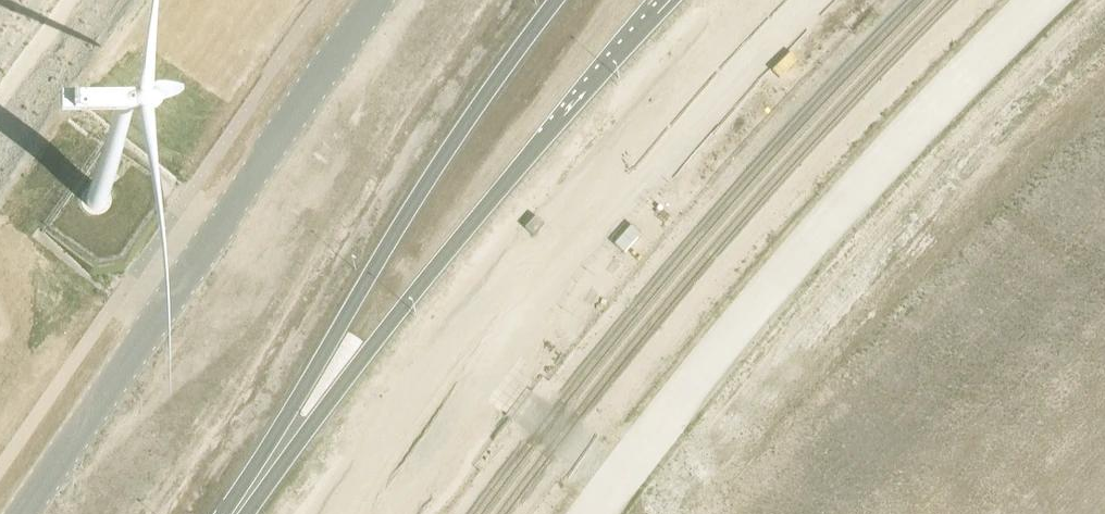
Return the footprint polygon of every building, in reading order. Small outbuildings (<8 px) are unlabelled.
[(34,226),(33,227),(33,228),(34,229),(34,231),(34,232),(34,233),(34,235),(34,236),(35,237),(35,238),(35,240),(36,241),(36,242),(37,243),(37,244),(38,246),(38,247),(39,248),(40,249),(41,250),(41,251),(42,252),(43,253),(44,254),(45,255),(46,256),(47,257),(48,257),(49,258),(50,259),(51,260),(52,260),(53,261),(54,261),(55,262),(57,262),(58,263),(59,263),(60,264),(62,264),(63,264),(64,265),(65,265),(67,265),(68,265),(69,265),(70,265),(72,265),(73,265),(74,265),(76,265),(77,265),(78,264),(79,264),(81,264),(82,263),(83,263),(84,262),(85,262),(87,261),(88,261),(89,260),(90,260),(91,259),(92,258),(93,257),(94,257),(95,256),(96,255),(97,254),(98,253),(99,252),(100,251),(100,250),(101,249),(102,248),(102,247),(103,246),(104,244),(104,243),(105,242),(105,241),(106,240),(106,238),(106,237),(107,236),(107,235),(107,233),(107,232),(107,231),(107,229),(107,228),(107,227),(107,226),(107,224),(107,223),(107,222),(107,221),(106,219),(106,218),(106,217),(105,216),(105,214),(104,213),(104,212),(103,211),(102,210),(102,209),(101,208),(100,206),(100,205),(99,204),(98,203),(97,203),(96,202),(95,201),(94,200),(93,199),(92,198),(91,198),(90,197),(89,196),(88,196),(87,195),(85,194),(84,194),(83,193),(82,193),(81,193),(79,192),(78,192),(77,192),(76,192),(74,191),(73,191),(72,191),(70,191),(69,191),(68,191),(67,191),(65,192),(64,192),(63,192),(62,192),(60,193),(59,193),(58,193),(57,194),(55,194),(54,195),(53,196),(52,196),(51,197),(50,198),(49,198),(48,199),(47,200),(46,201),(45,202),(44,203),(43,203),(42,204),(41,205),(41,206),(40,208),(39,209),(38,210),(38,211),(37,212),(37,213),(36,214),(36,216),(35,217),(35,218),(35,219),(34,221),(34,222),(34,223),(34,224),(34,226)] [(534,243),(545,230),(537,223),(526,235),(534,243)] [(619,271),(633,249),(621,242),(607,264),(619,271)]
